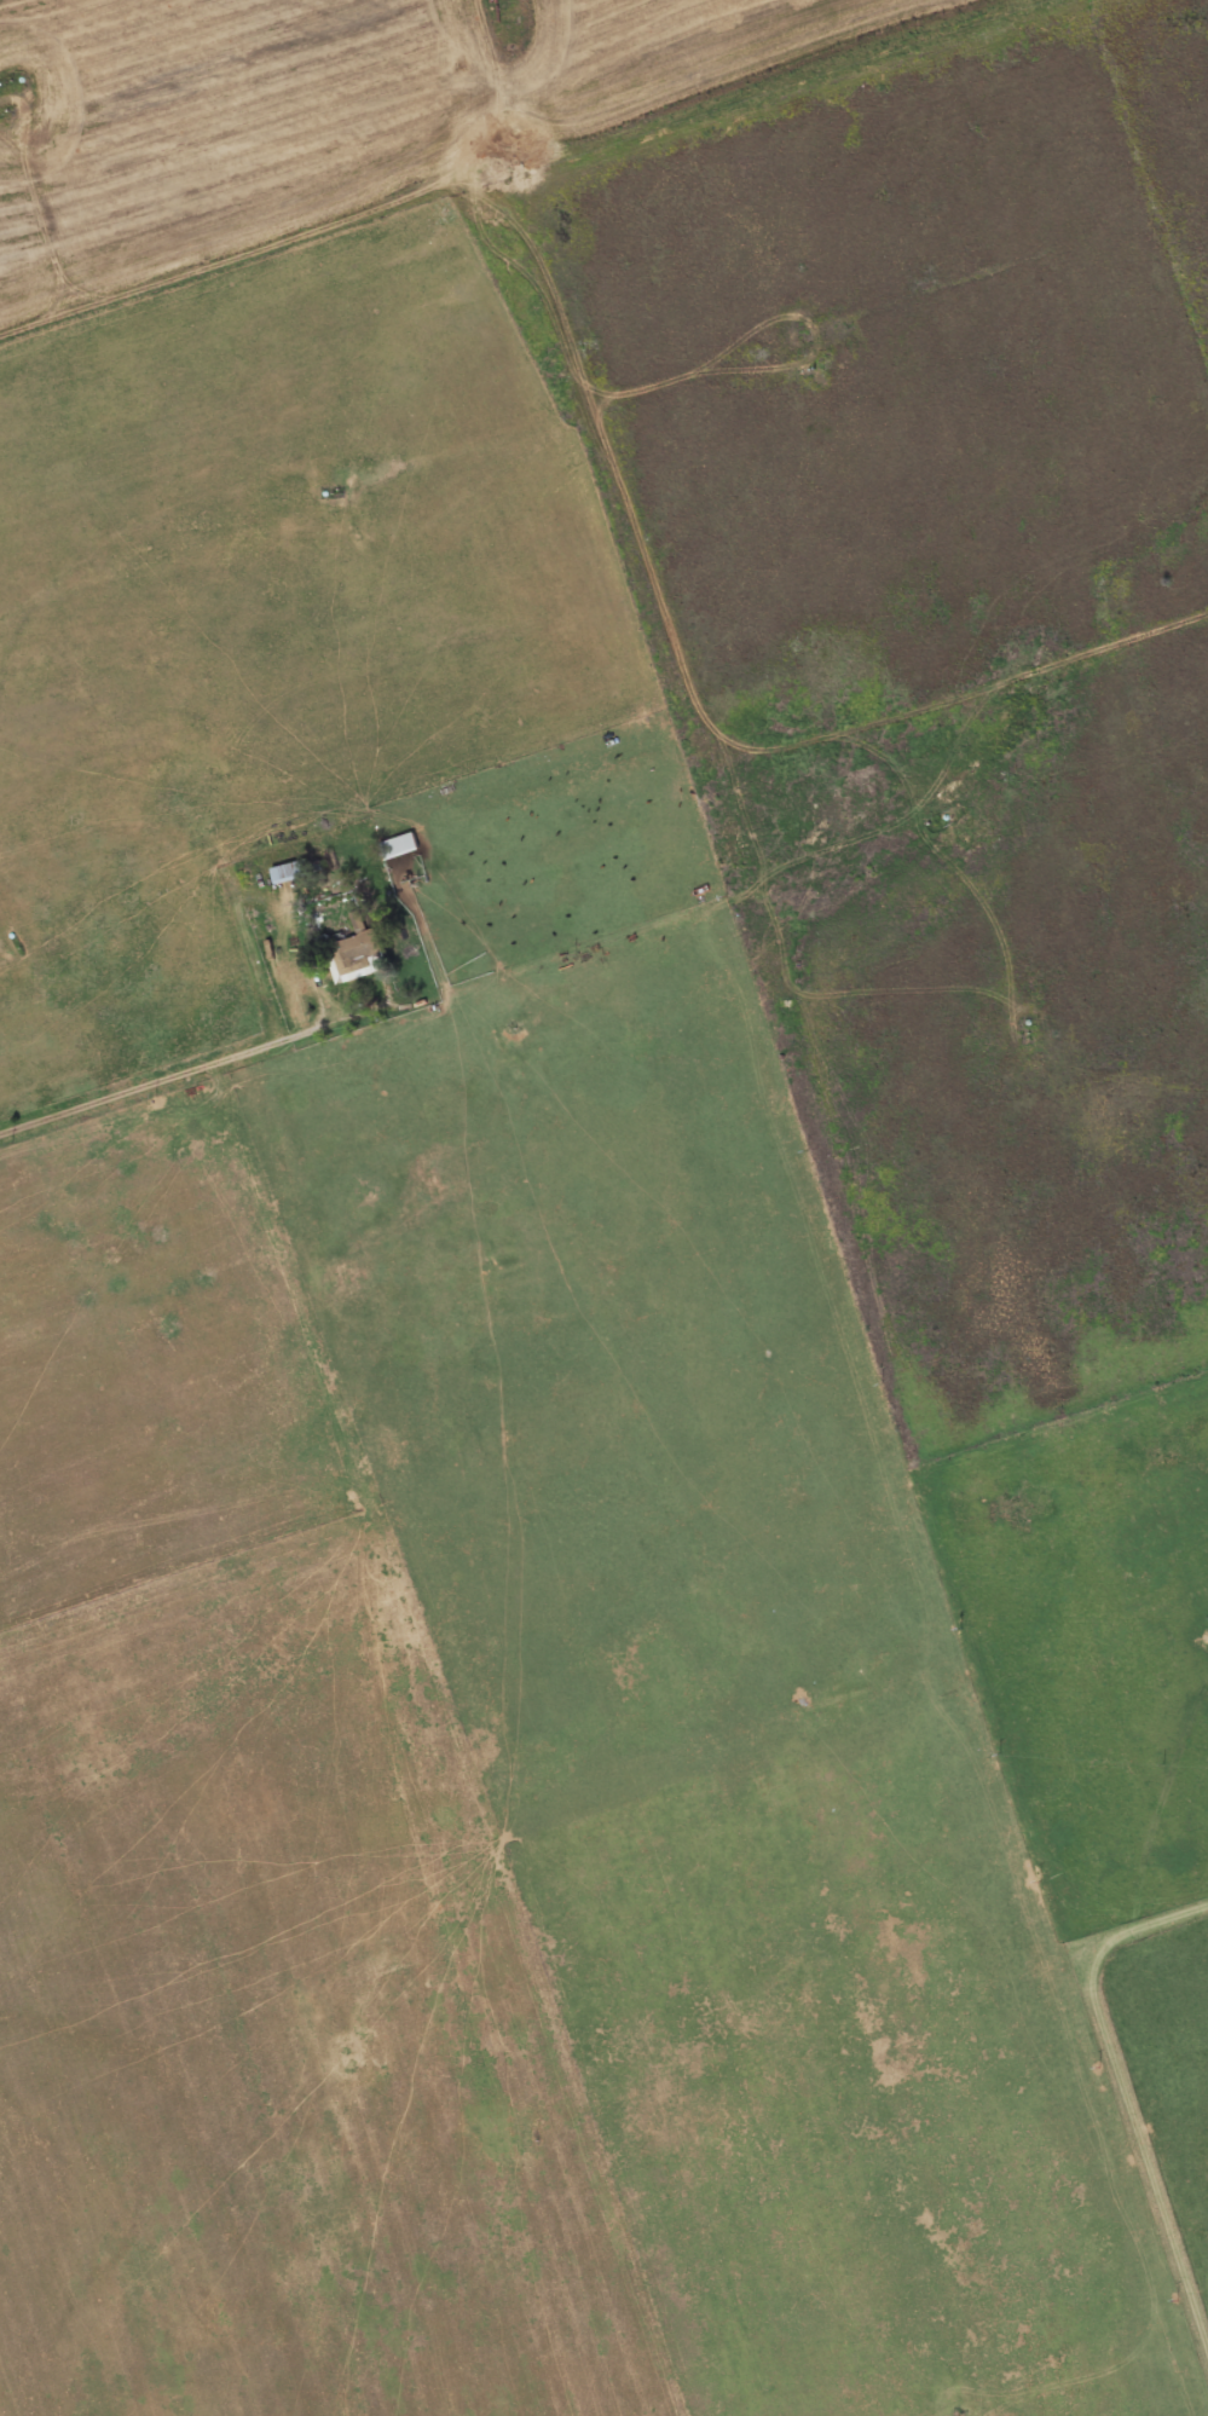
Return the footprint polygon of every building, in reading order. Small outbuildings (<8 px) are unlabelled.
[(424,852),(418,834),(383,845),(389,863),(424,852)] [(387,954),(379,930),(372,933),(365,914),(355,917),(362,938),(337,946),(348,978),(375,968),(372,959),(387,954)]
